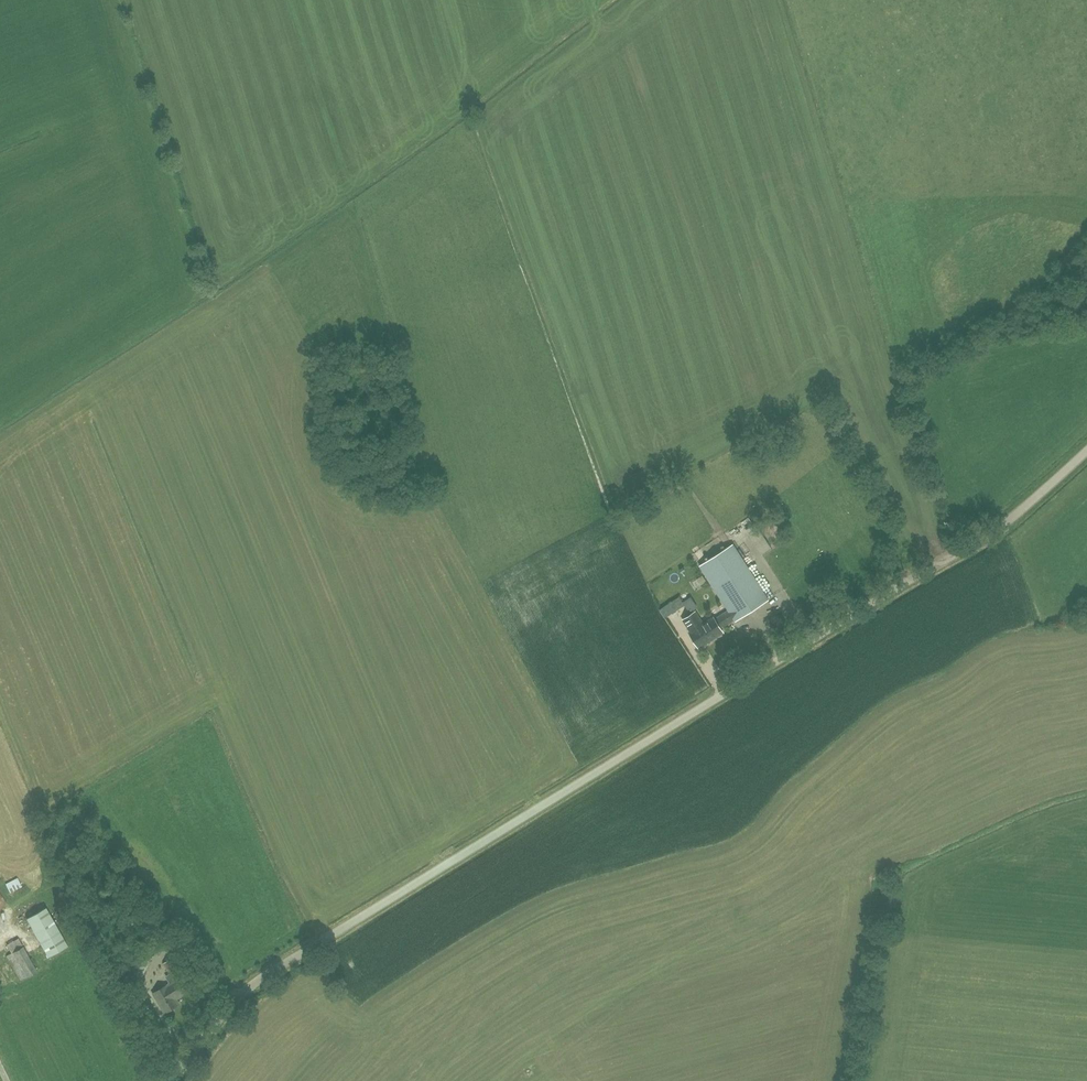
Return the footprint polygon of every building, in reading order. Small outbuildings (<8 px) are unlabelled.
[(725,614),(730,623),(735,620),(736,622),(769,600),(733,545),(700,566),(729,611),(725,614)] [(714,618),(704,624),(696,612),(684,620),(692,632),(690,633),(699,648),(723,633),(721,629),(730,623),(725,614),(715,620),(714,618)] [(10,893),(22,887),(18,878),(6,884),(10,893)] [(9,904),(0,889),(0,909),(9,904)] [(68,947),(46,908),(27,919),(48,958),(68,947)] [(7,945),(11,953),(7,956),(21,981),(37,971),(19,939),(7,945)] [(128,975),(140,981),(153,958),(141,951),(128,975)] [(185,975),(181,969),(187,966),(180,955),(174,958),(165,963),(171,974),(168,976),(172,983),(154,993),(166,1013),(179,1004),(176,999),(187,993),(179,979),(185,975)]
